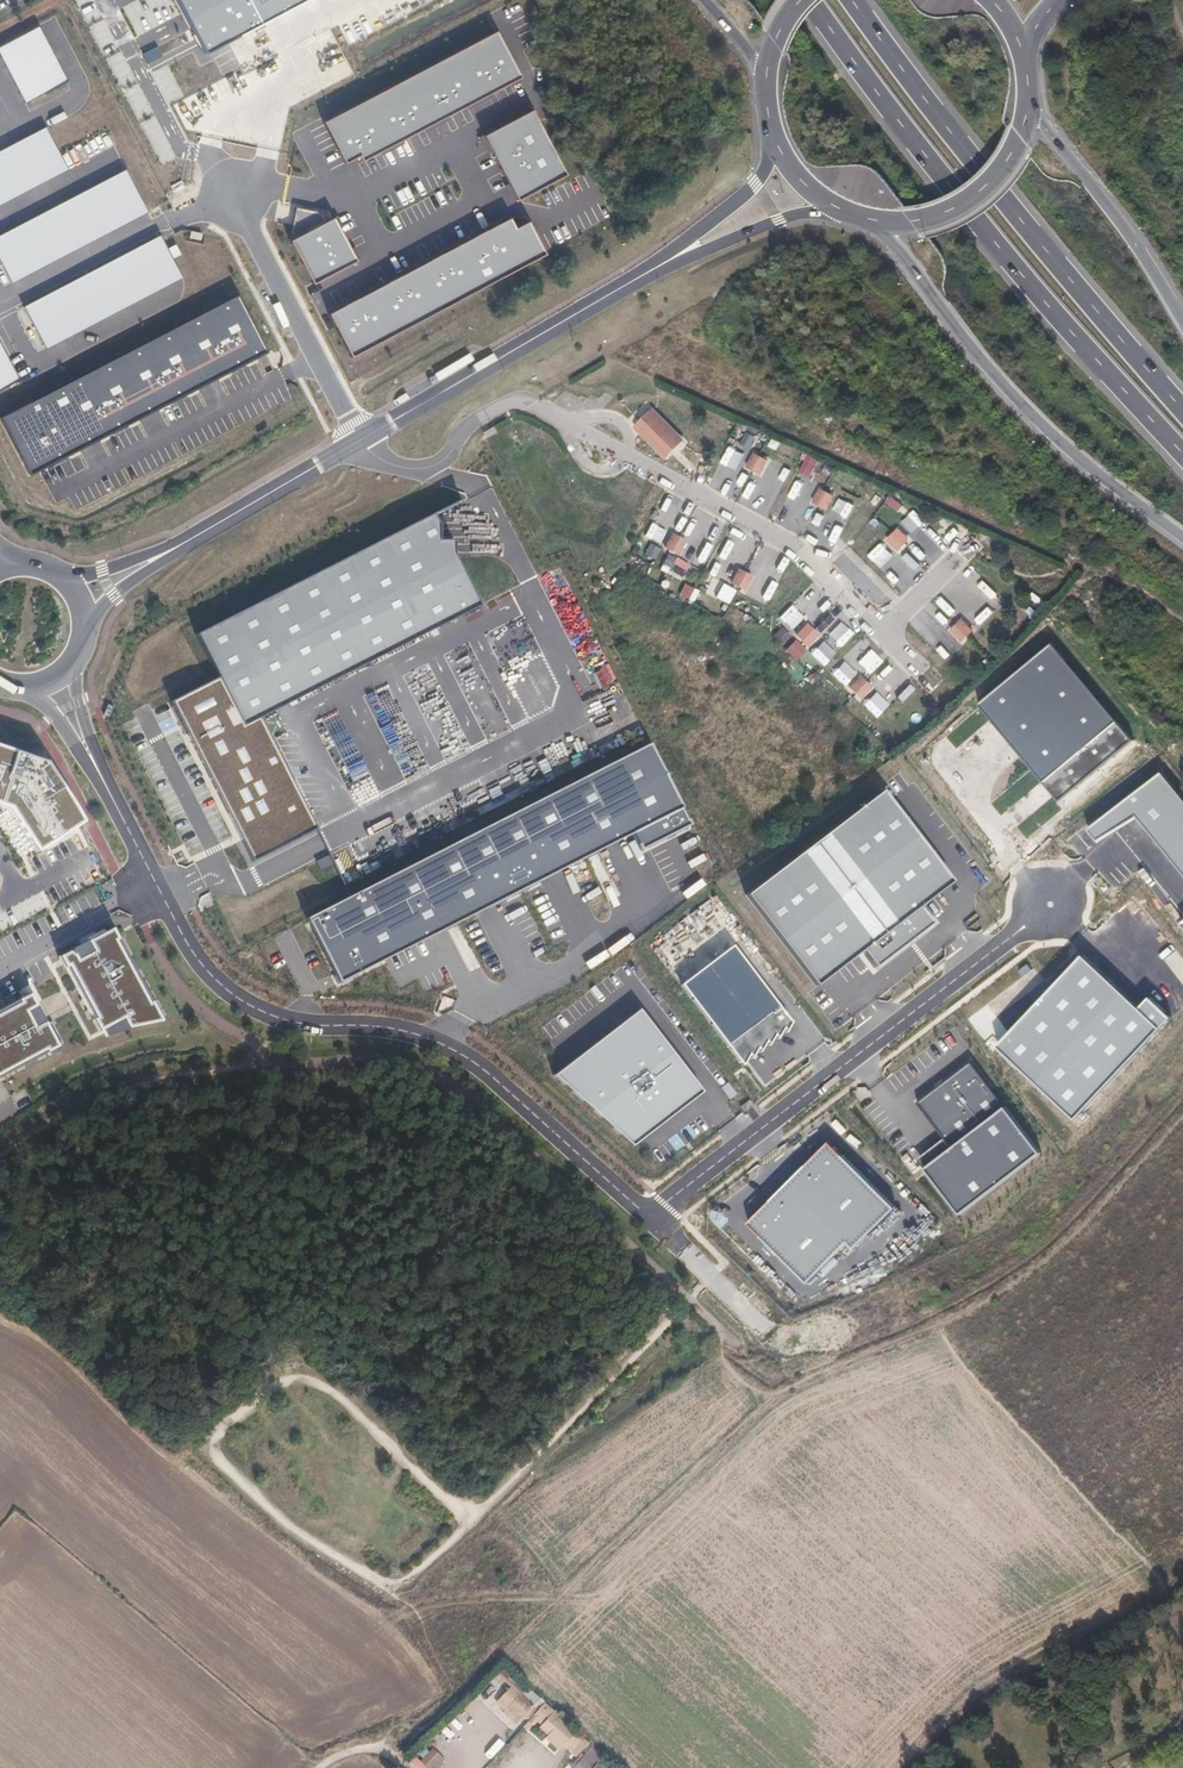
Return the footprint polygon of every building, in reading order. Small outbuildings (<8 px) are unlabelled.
[(201,49),(299,0),(174,0),(201,49)] [(28,112),(70,91),(37,27),(0,46),(0,60),(28,112)] [(504,31),(327,118),(347,161),(362,152),(366,159),(515,83),(523,78),(504,31)] [(528,112),(487,135),(492,146),(519,200),(562,175),(528,112)] [(42,128),(0,148),(0,203),(64,172),(42,128)] [(124,174),(0,234),(0,274),(4,282),(147,212),(124,174)] [(298,208),(290,243),(335,219),(298,208)] [(428,261),(334,311),(357,356),(553,254),(551,250),(534,221),(521,227),(515,216),(428,261)] [(335,219),(290,243),(312,284),(362,263),(353,247),(343,226),(339,217),(335,219)] [(181,283),(159,240),(17,311),(39,349),(181,283)] [(268,351),(239,297),(3,418),(28,473),(41,466),(268,351)] [(0,346),(0,389),(17,380),(0,346)] [(653,407),(632,427),(664,459),(684,440),(653,407)] [(770,461),(753,453),(745,468),(760,477),(770,461)] [(835,496),(817,487),(809,504),(826,512),(835,496)] [(489,603),(427,492),(195,612),(226,676),(250,727),(264,720),(489,603)] [(909,541),(898,529),(887,540),(899,552),(909,541)] [(687,541),(671,533),(662,549),(678,557),(687,541)] [(755,577),(738,569),(729,585),(745,594),(755,577)] [(979,598),(966,612),(978,624),(992,610),(979,598)] [(973,632),(960,619),(947,631),(961,643),(973,632)] [(844,623),(831,635),(842,647),(855,635),(844,623)] [(820,638),(807,624),(794,636),(807,651),(820,638)] [(794,636),(784,627),(773,637),(783,646),(794,636)] [(946,659),(957,647),(944,636),(934,648),(946,659)] [(823,667),(835,655),(822,641),(810,653),(823,667)] [(1135,740),(1053,644),(982,705),(1062,801),(1135,740)] [(872,689),(858,675),(846,686),(859,701),(872,689)] [(250,727),(226,676),(174,704),(254,860),(317,832),(264,720),(250,727)] [(685,811),(649,747),(310,921),(342,984),(384,963),(434,938),(637,835),(685,811)] [(14,811),(40,855),(82,829),(52,769),(0,752),(0,807),(14,811)] [(1162,773),(1088,831),(1099,841),(1137,818),(1182,873),(1182,798),(1162,773)] [(959,881),(895,791),(890,794),(820,847),(887,936),(925,907),(959,881)] [(685,811),(637,835),(646,853),(689,825),(685,811)] [(887,936),(820,847),(754,899),(822,983),(869,950),(887,936)] [(887,936),(869,950),(880,966),(935,922),(925,907),(887,936)] [(161,1024),(153,1006),(148,1009),(113,944),(117,942),(112,932),(89,944),(94,955),(77,965),(71,954),(59,960),(61,963),(65,970),(69,968),(97,1022),(94,1024),(99,1034),(124,1021),(129,1031),(161,1024)] [(797,1020),(738,946),(685,984),(748,1062),(797,1020)] [(1136,1010),(1084,956),(998,1048),(1076,1119),(1172,1017),(1150,997),(1136,1010)] [(45,1051),(48,1055),(58,1050),(45,1028),(34,1033),(25,1015),(36,1009),(30,999),(21,1004),(22,1008),(0,1020),(0,1076),(45,1051)] [(701,1087),(641,1008),(633,1014),(573,1060),(557,1073),(633,1140),(638,1138),(694,1095),(701,1087)] [(961,1147),(1009,1109),(975,1066),(925,1102),(947,1130),(961,1147)] [(1047,1152),(1012,1106),(1009,1109),(961,1147),(937,1166),(969,1210),(1047,1152)] [(866,1247),(902,1210),(839,1144),(753,1223),(807,1280),(856,1244),(866,1247)] [(510,1681),(499,1670),(491,1679),(503,1688),(510,1681)] [(531,1707),(519,1693),(502,1710),(518,1723),(531,1707)] [(552,1711),(543,1703),(515,1731),(522,1736),(535,1723),(539,1726),(537,1728),(545,1736),(543,1741),(557,1753),(562,1750),(571,1759),(584,1743),(550,1713),(552,1711)] [(590,1747),(571,1767),(598,1767),(599,1767),(596,1764),(600,1759),(590,1747)] [(420,1761),(427,1767),(438,1767),(444,1761),(431,1748),(420,1761)]
